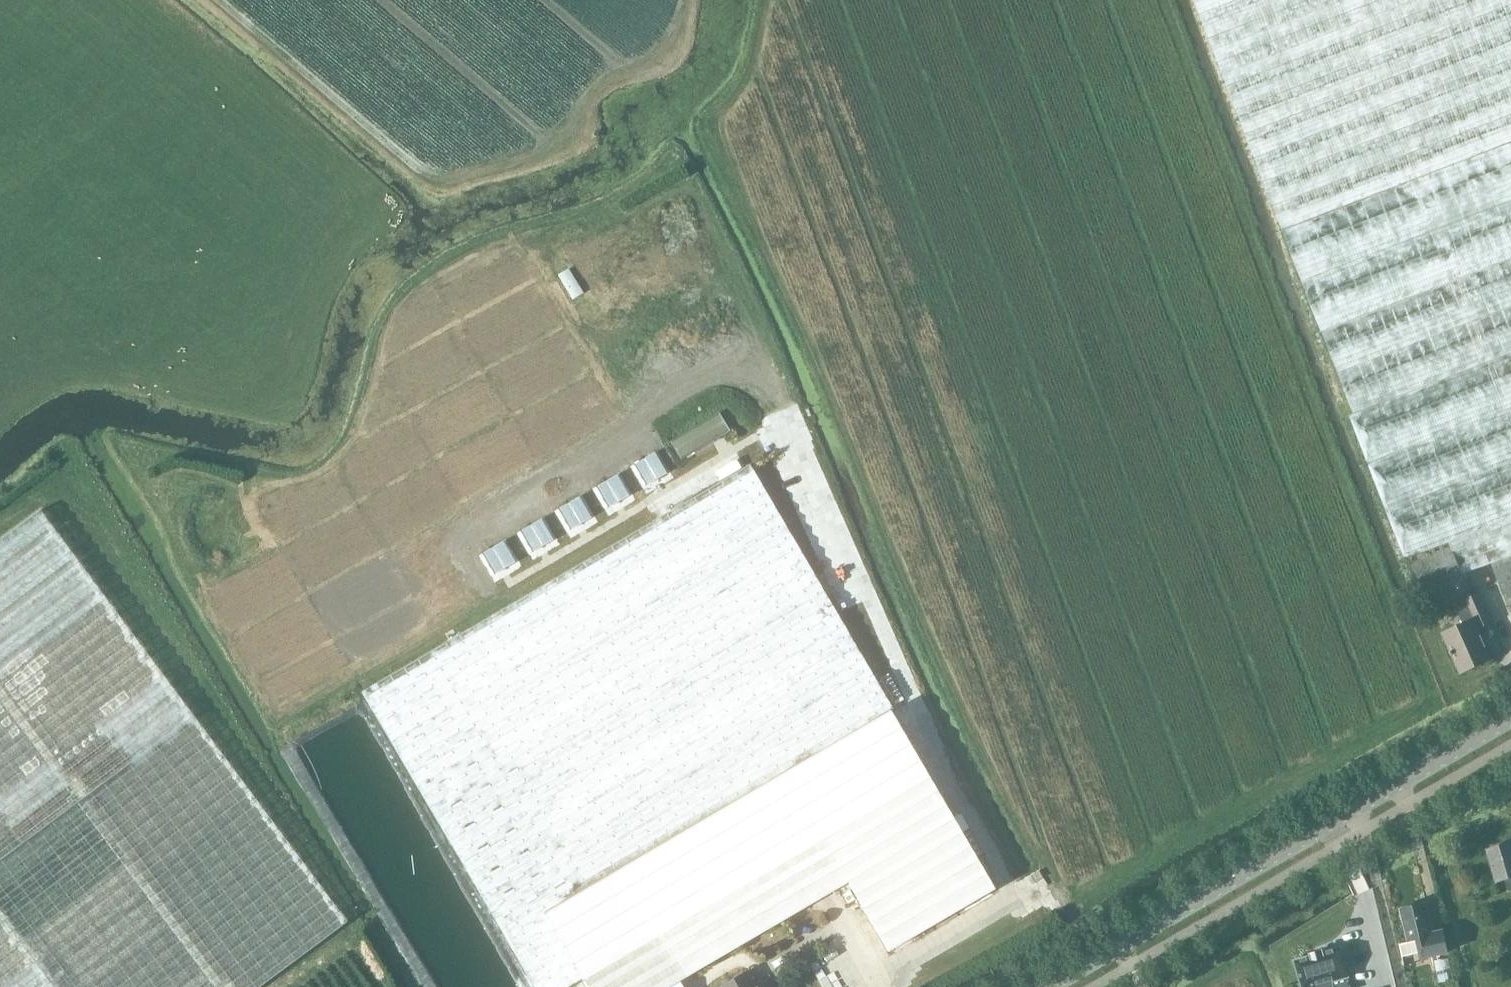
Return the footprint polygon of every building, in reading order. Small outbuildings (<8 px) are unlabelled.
[(1405,560),(1410,558),(1413,565),(1452,548),(1461,567),(1491,556),(1485,541),(1510,531),(1510,0),(1195,0),(1405,560)] [(720,412),(672,441),(683,460),(731,431),(720,412)] [(655,447),(627,463),(641,487),(669,471),(655,447)] [(363,692),(397,752),(535,986),(569,986),(583,979),(587,986),(683,986),(680,983),(849,884),(889,953),(995,891),(962,835),(970,830),(961,815),(953,820),(929,778),(932,776),(918,752),(751,466),(363,692)] [(611,472),(585,487),(598,509),(624,495),(611,472)] [(590,512),(577,491),(549,509),(562,529),(590,512)] [(0,541),(0,986),(260,986),(347,922),(40,510),(0,541)] [(552,535),(538,513),(514,529),(529,551),(552,535)] [(1485,541),(1491,556),(1510,605),(1510,604),(1510,531),(1485,541)] [(513,557),(500,536),(473,552),(485,573),(513,557)] [(1472,593),(1461,567),(1452,548),(1413,565),(1434,610),(1472,593)] [(1478,629),(1492,623),(1479,595),(1456,605),(1465,625),(1444,634),(1462,673),(1491,660),(1478,629)] [(1498,883),(1506,881),(1509,892),(1510,892),(1510,844),(1487,851),(1496,883),(1498,883)] [(1424,959),(1448,954),(1444,935),(1434,938),(1426,905),(1401,911),(1408,944),(1420,942),(1424,959)] [(1295,961),(1296,963),(1303,986),(1350,986),(1347,978),(1349,977),(1341,950),(1340,948),(1338,948),(1338,949),(1323,953),(1323,951),(1321,952),(1321,954),(1314,956),(1314,954),(1312,955),(1312,956),(1297,961),(1297,960),(1295,961)] [(720,986),(755,986),(746,972),(720,986)]
